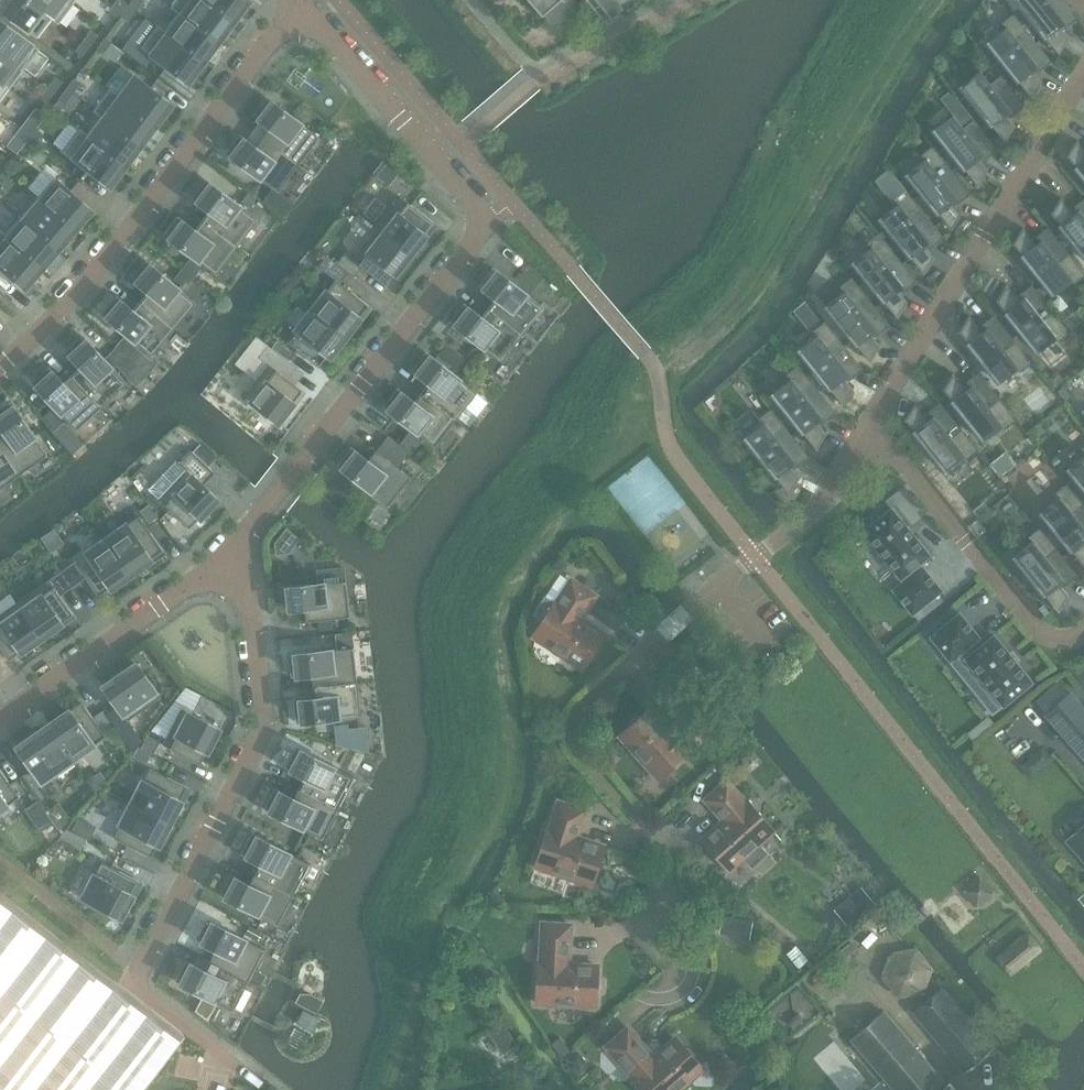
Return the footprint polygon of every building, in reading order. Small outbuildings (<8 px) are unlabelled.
[(28,0),(9,0),(1,11),(28,31),(36,37),(51,19),(58,24),(58,23),(28,0)] [(67,0),(28,0),(58,23),(73,4),(67,0)] [(128,6),(129,5),(122,0),(117,0),(113,5),(124,12),(128,6)] [(143,0),(133,0),(129,5),(128,6),(135,11),(143,0)] [(205,0),(177,0),(172,7),(218,41),(233,21),(205,0)] [(233,21),(248,0),(205,0),(233,21)] [(548,11),(560,0),(538,0),(548,11)] [(615,0),(605,0),(599,5),(611,19),(623,10),(615,0)] [(1078,18),(1064,0),(1015,0),(1030,19),(1027,21),(1042,39),(1044,37),(1058,54),(1068,38),(1068,37),(1059,26),(1064,22),(1068,26),(1078,18)] [(119,19),(121,17),(124,12),(113,5),(108,11),(119,19)] [(127,22),(135,11),(128,6),(124,12),(121,17),(127,22)] [(218,41),(172,7),(171,8),(178,13),(164,31),(157,26),(157,27),(203,61),(218,41)] [(1051,62),(1013,14),(1001,23),(1005,28),(987,43),(1003,63),(1000,65),(1015,83),(1018,81),(1031,97),(1031,98),(1041,82),(1041,81),(1032,69),(1037,65),(1041,70),(1051,62)] [(0,21),(0,52),(23,70),(38,50),(0,21)] [(203,61),(157,27),(141,48),(187,82),(203,61)] [(90,46),(98,36),(91,30),(83,41),(90,46)] [(104,53),(112,43),(105,37),(97,48),(104,53)] [(82,57),(90,46),(83,41),(75,52),(82,57)] [(0,52),(0,82),(9,89),(23,70),(0,52)] [(1024,106),(1001,76),(989,86),(978,72),(960,86),(976,106),(973,109),(988,127),(991,125),(1004,141),(1004,142),(1014,125),(1005,113),(1010,109),(1014,114),(1024,106)] [(171,104),(139,80),(132,75),(117,95),(110,89),(109,90),(155,125),(171,104)] [(55,93),(62,82),(55,77),(48,88),(55,93)] [(73,94),(81,84),(74,79),(66,89),(73,94)] [(47,104),(55,93),(48,88),(40,98),(47,104)] [(65,105),(73,94),(66,89),(58,100),(65,105)] [(155,125),(109,90),(94,110),(140,145),(155,125)] [(319,137),(267,99),(254,117),(270,129),(263,138),(298,165),(319,137)] [(997,150),(965,109),(953,119),(951,116),(933,131),(949,151),(946,153),(961,171),(964,169),(977,185),(977,186),(987,169),(978,157),(983,153),(987,158),(997,150)] [(140,145),(94,110),(93,111),(100,117),(87,135),(80,129),(79,130),(125,165),(140,145)] [(37,128),(28,122),(26,120),(21,127),(31,135),(36,129),(37,128)] [(16,134),(26,142),(28,140),(31,135),(21,127),(16,134)] [(35,145),(43,134),(36,129),(31,135),(28,140),(35,145)] [(125,165),(79,130),(63,152),(109,186),(125,165)] [(298,165),(263,138),(256,148),(239,136),(226,154),(277,192),(298,165)] [(1076,139),(1066,156),(1075,168),(1073,170),(1083,184),(1083,149),(1076,139)] [(27,156),(35,145),(28,140),(26,142),(20,150),(27,156)] [(970,194),(932,146),(920,156),(924,161),(906,175),(922,195),(919,197),(934,215),(937,213),(950,229),(950,230),(961,213),(960,213),(951,201),(956,197),(960,202),(970,194)] [(91,210),(61,184),(54,178),(37,198),(74,230),(91,210)] [(233,202),(205,182),(193,199),(209,211),(201,221),(236,247),(257,219),(245,210),(233,202)] [(245,210),(255,197),(243,188),(233,202),(245,210)] [(943,238),(905,190),(893,200),(897,204),(879,219),(895,239),(893,241),(907,259),(910,257),(923,273),(923,274),(934,257),(933,257),(924,245),(929,241),(933,246),(943,238)] [(437,226),(430,221),(430,220),(401,197),(376,228),(409,254),(418,243),(422,246),(422,245),(437,226)] [(1074,206),(1078,211),(1073,214),(1060,197),(1050,213),(1050,214),(1060,225),(1057,228),(1071,246),(1074,243),(1083,256),(1083,198),(1074,206)] [(74,230),(37,198),(21,217),(57,249),(74,230)] [(21,217),(5,235),(0,231),(0,232),(41,268),(57,249),(21,217)] [(236,247),(201,221),(194,230),(178,218),(165,236),(216,274),(218,271),(236,247)] [(1047,227),(1036,236),(1040,241),(1035,244),(1022,227),(1012,244),(1021,256),(1019,258),(1033,276),(1036,274),(1052,294),(1070,280),(1074,285),(1083,276),(1083,273),(1047,227)] [(385,285),(409,254),(376,228),(352,259),(385,285)] [(0,232),(0,267),(20,284),(24,288),(41,268),(0,232)] [(916,282),(878,234),(866,243),(870,248),(852,263),(868,283),(866,285),(880,303),(883,301),(896,317),(896,318),(907,301),(906,301),(897,289),(902,285),(906,290),(916,282)] [(335,280),(311,311),(344,337),(352,326),(356,329),(357,329),(357,328),(371,309),(364,304),(365,303),(339,284),(348,273),(336,264),(326,256),(323,260),(333,268),(328,274),(335,280)] [(201,269),(189,259),(181,269),(193,279),(201,269)] [(195,303),(146,262),(132,279),(148,292),(140,301),(173,329),(195,303)] [(193,279),(181,269),(173,279),(185,288),(193,279)] [(543,308),(501,274),(500,275),(493,269),(479,286),(484,289),(484,290),(495,298),(488,308),(522,334),(543,308)] [(889,326),(851,278),(839,287),(843,292),(825,307),(841,327),(839,329),(853,347),(856,345),(869,361),(869,362),(880,345),(879,345),(870,333),(875,329),(879,334),(889,326)] [(1070,333),(1041,297),(1031,285),(1020,294),(1024,299),(1020,302),(1006,285),(996,301),(996,302),(1005,313),(1003,315),(1017,334),(1020,331),(1036,352),(1054,337),(1058,342),(1070,333)] [(813,309),(801,296),(793,304),(805,317),(813,309)] [(173,329),(140,301),(132,310),(116,298),(102,314),(151,356),(154,352),(173,329)] [(522,334),(488,308),(480,317),(469,308),(469,309),(464,305),(450,322),(458,328),(500,362),(522,334)] [(311,311),(286,342),(319,368),(344,337),(311,311)] [(1032,363),(994,315),(982,324),(986,329),(982,332),(968,315),(958,332),(968,343),(965,346),(979,364),(982,362),(998,382),(1016,368),(1020,373),(1032,363)] [(863,370),(824,322),(812,331),(816,336),(798,351),(815,371),(812,373),(826,391),(829,388),(842,405),(843,406),(853,389),(852,389),(843,377),(848,373),(852,378),(863,370)] [(67,351),(66,352),(80,367),(79,367),(76,370),(71,375),(101,407),(126,383),(113,370),(104,360),(82,337),(67,351)] [(123,338),(115,347),(116,348),(146,376),(155,365),(123,338)] [(294,354),(277,341),(273,346),(272,348),(289,361),(291,359),(294,354)] [(305,394),(288,380),(297,369),(267,345),(257,358),(268,366),(244,397),(277,422),(286,411),(290,414),(291,413),(290,412),(305,394)] [(116,348),(104,360),(113,370),(117,366),(136,386),(146,376),(116,348)] [(426,353),(412,370),(417,375),(418,376),(428,384),(421,392),(455,419),(456,418),(465,425),(469,427),(488,403),(484,400),(476,393),(476,392),(434,359),(434,360),(426,353)] [(836,414),(797,366),(785,375),(789,380),(771,395),(788,415),(785,417),(799,435),(802,433),(816,449),(815,449),(816,450),(826,433),(825,433),(816,421),(821,417),(825,422),(836,414)] [(48,368),(32,383),(54,406),(42,417),(55,431),(67,420),(76,430),(101,407),(71,375),(68,377),(62,383),(48,368)] [(1014,421),(977,373),(966,382),(970,386),(966,390),(952,373),(942,389),(942,390),(952,401),(949,403),(963,421),(966,419),(982,439),(1000,425),(1004,430),(1014,421)] [(397,390),(384,407),(392,413),(391,413),(411,429),(400,444),(411,453),(423,438),(434,447),(455,419),(421,392),(413,402),(403,394),(402,393),(402,394),(397,390)] [(10,403),(0,410),(0,427),(3,432),(0,435),(0,448),(19,475),(47,455),(10,403)] [(978,451),(940,403),(928,412),(932,417),(928,420),(915,403),(914,403),(904,419),(904,420),(914,431),(911,434),(925,452),(928,449),(944,470),(962,455),(966,460),(978,451)] [(809,458),(770,409),(759,419),(762,424),(745,438),(761,458),(758,460),(772,478),(775,476),(788,493),(789,494),(799,477),(789,465),(794,461),(798,466),(809,458)] [(351,449),(338,466),(346,472),(345,472),(388,505),(410,477),(397,467),(399,464),(409,452),(388,435),(379,447),(376,451),(375,450),(375,451),(367,461),(357,453),(356,452),(356,453),(351,449)] [(0,448),(0,488),(19,475),(0,448)] [(176,461),(149,490),(158,499),(189,528),(217,498),(203,485),(214,473),(190,450),(179,462),(177,460),(176,461)] [(1067,469),(1083,489),(1080,491),(1083,495),(1083,455),(1067,469)] [(1066,484),(1054,493),(1058,498),(1040,513),(1056,533),(1054,535),(1068,553),(1071,551),(1083,567),(1083,506),(1066,484)] [(157,518),(149,505),(140,511),(149,524),(157,518)] [(918,565),(930,556),(891,509),(862,532),(902,582),(892,590),(912,615),(941,591),(921,567),(920,568),(918,565)] [(138,517),(106,539),(130,573),(141,566),(144,570),(146,569),(145,569),(165,555),(160,547),(138,517)] [(1077,576),(1039,528),(1038,528),(1027,537),(1031,542),(1013,556),(1029,577),(1027,579),(1041,597),(1044,595),(1057,612),(1058,612),(1068,595),(1067,595),(1058,584),(1062,580),(1066,585),(1077,576)] [(74,562),(61,571),(72,587),(85,578),(98,596),(130,573),(106,539),(74,562)] [(292,587),(282,589),(284,610),(290,610),(292,610),(304,608),(306,621),(306,622),(349,617),(345,581),(344,571),(344,567),(339,567),(316,570),(317,584),(292,587)] [(48,580),(16,603),(40,637),(52,629),(55,633),(55,632),(75,618),(60,596),(72,587),(61,571),(48,580)] [(604,635),(579,619),(594,596),(592,594),(598,586),(587,579),(582,588),(571,581),(556,604),(545,596),(532,615),(541,622),(532,636),(552,648),(552,652),(560,657),(564,656),(582,668),(589,658),(592,657),(598,649),(597,646),(604,635)] [(8,660),(40,637),(16,603),(0,614),(0,648),(8,660)] [(1032,683),(993,635),(982,645),(978,639),(979,638),(959,614),(930,637),(950,662),(960,654),(1002,706),(1032,683)] [(299,654),(289,655),(291,677),(298,676),(298,677),(300,676),(312,675),(313,687),(356,682),(351,633),(335,635),(336,650),(299,654)] [(160,698),(136,664),(124,672),(121,668),(120,669),(121,670),(101,684),(106,691),(128,722),(160,698)] [(300,701),(294,701),(297,723),(306,722),(307,722),(360,716),(356,682),(313,687),(314,699),(300,700),(300,701)] [(1068,695),(1045,716),(1083,760),(1083,709),(1070,693),(1068,695)] [(105,737),(81,703),(49,725),(73,760),(105,737)] [(199,764),(218,728),(181,709),(162,745),(199,764)] [(687,751),(708,733),(690,713),(669,731),(649,709),(640,717),(636,717),(629,723),(629,727),(619,735),(634,751),(634,755),(640,762),(644,762),(659,779),(689,753),(687,751)] [(73,760),(49,725),(38,733),(35,729),(34,730),(15,744),(20,752),(19,752),(41,782),(73,760)] [(337,808),(353,778),(305,753),(296,749),(286,768),(292,771),(291,771),(304,778),(299,788),(337,808)] [(180,812),(191,790),(183,786),(150,769),(132,804),(169,823),(175,811),(180,813),(180,812)] [(0,771),(0,811),(19,798),(0,771)] [(773,831),(746,801),(745,803),(726,782),(706,800),(724,821),(702,841),(710,850),(710,853),(716,861),(720,861),(728,870),(745,856),(748,856),(755,850),(756,846),(773,831)] [(322,839),(337,808),(299,788),(293,799),(281,792),(280,793),(275,790),(265,809),(274,814),(322,839)] [(604,847),(575,838),(584,811),(558,803),(549,829),(547,828),(535,866),(557,873),(558,876),(568,879),(571,878),(591,885),(595,873),(598,871),(601,862),(600,859),(604,847)] [(151,858),(169,823),(132,804),(114,839),(151,858)] [(1074,835),(1083,847),(1083,826),(1074,835)] [(293,894),(309,864),(261,839),(252,835),(242,854),(247,857),(260,864),(254,874),(293,894)] [(131,905),(142,884),(134,880),(135,880),(101,863),(83,899),(120,918),(127,905),(131,907),(132,906),(131,905)] [(277,925),(293,894),(254,874),(249,885),(236,878),(236,879),(230,876),(220,895),(229,900),(277,925)] [(180,1045),(97,980),(0,904),(0,1089),(144,1089),(180,1045)] [(248,980),(264,950),(216,925),(207,921),(197,940),(203,943),(215,950),(210,960),(248,980)] [(597,967),(567,965),(570,926),(543,924),(540,963),(538,963),(536,1003),(559,1004),(561,1007),(571,1007),(573,1005),(595,1006),(596,994),(599,991),(599,982),(597,979),(597,967)] [(1010,975),(1041,950),(1026,933),(996,959),(1010,975)] [(233,1011),(248,980),(210,960),(204,971),(192,964),(192,965),(186,962),(176,981),(185,986),(233,1011)] [(992,1047),(941,988),(912,1012),(963,1072),(964,1074),(965,1073),(965,1072),(992,1049),(992,1050),(993,1049),(992,1047)] [(312,995),(305,1008),(316,1014),(319,1008),(323,1001),(317,998),(312,995)] [(882,1012),(851,1039),(894,1089),(936,1089),(943,1083),(882,1012)] [(517,1045),(503,1023),(489,1032),(503,1054),(517,1045)] [(702,1068),(694,1059),(694,1055),(688,1048),(684,1048),(676,1039),(653,1059),(627,1029),(607,1047),(633,1077),(631,1078),(642,1089),(682,1089),(686,1086),(686,1083),(702,1068)]
